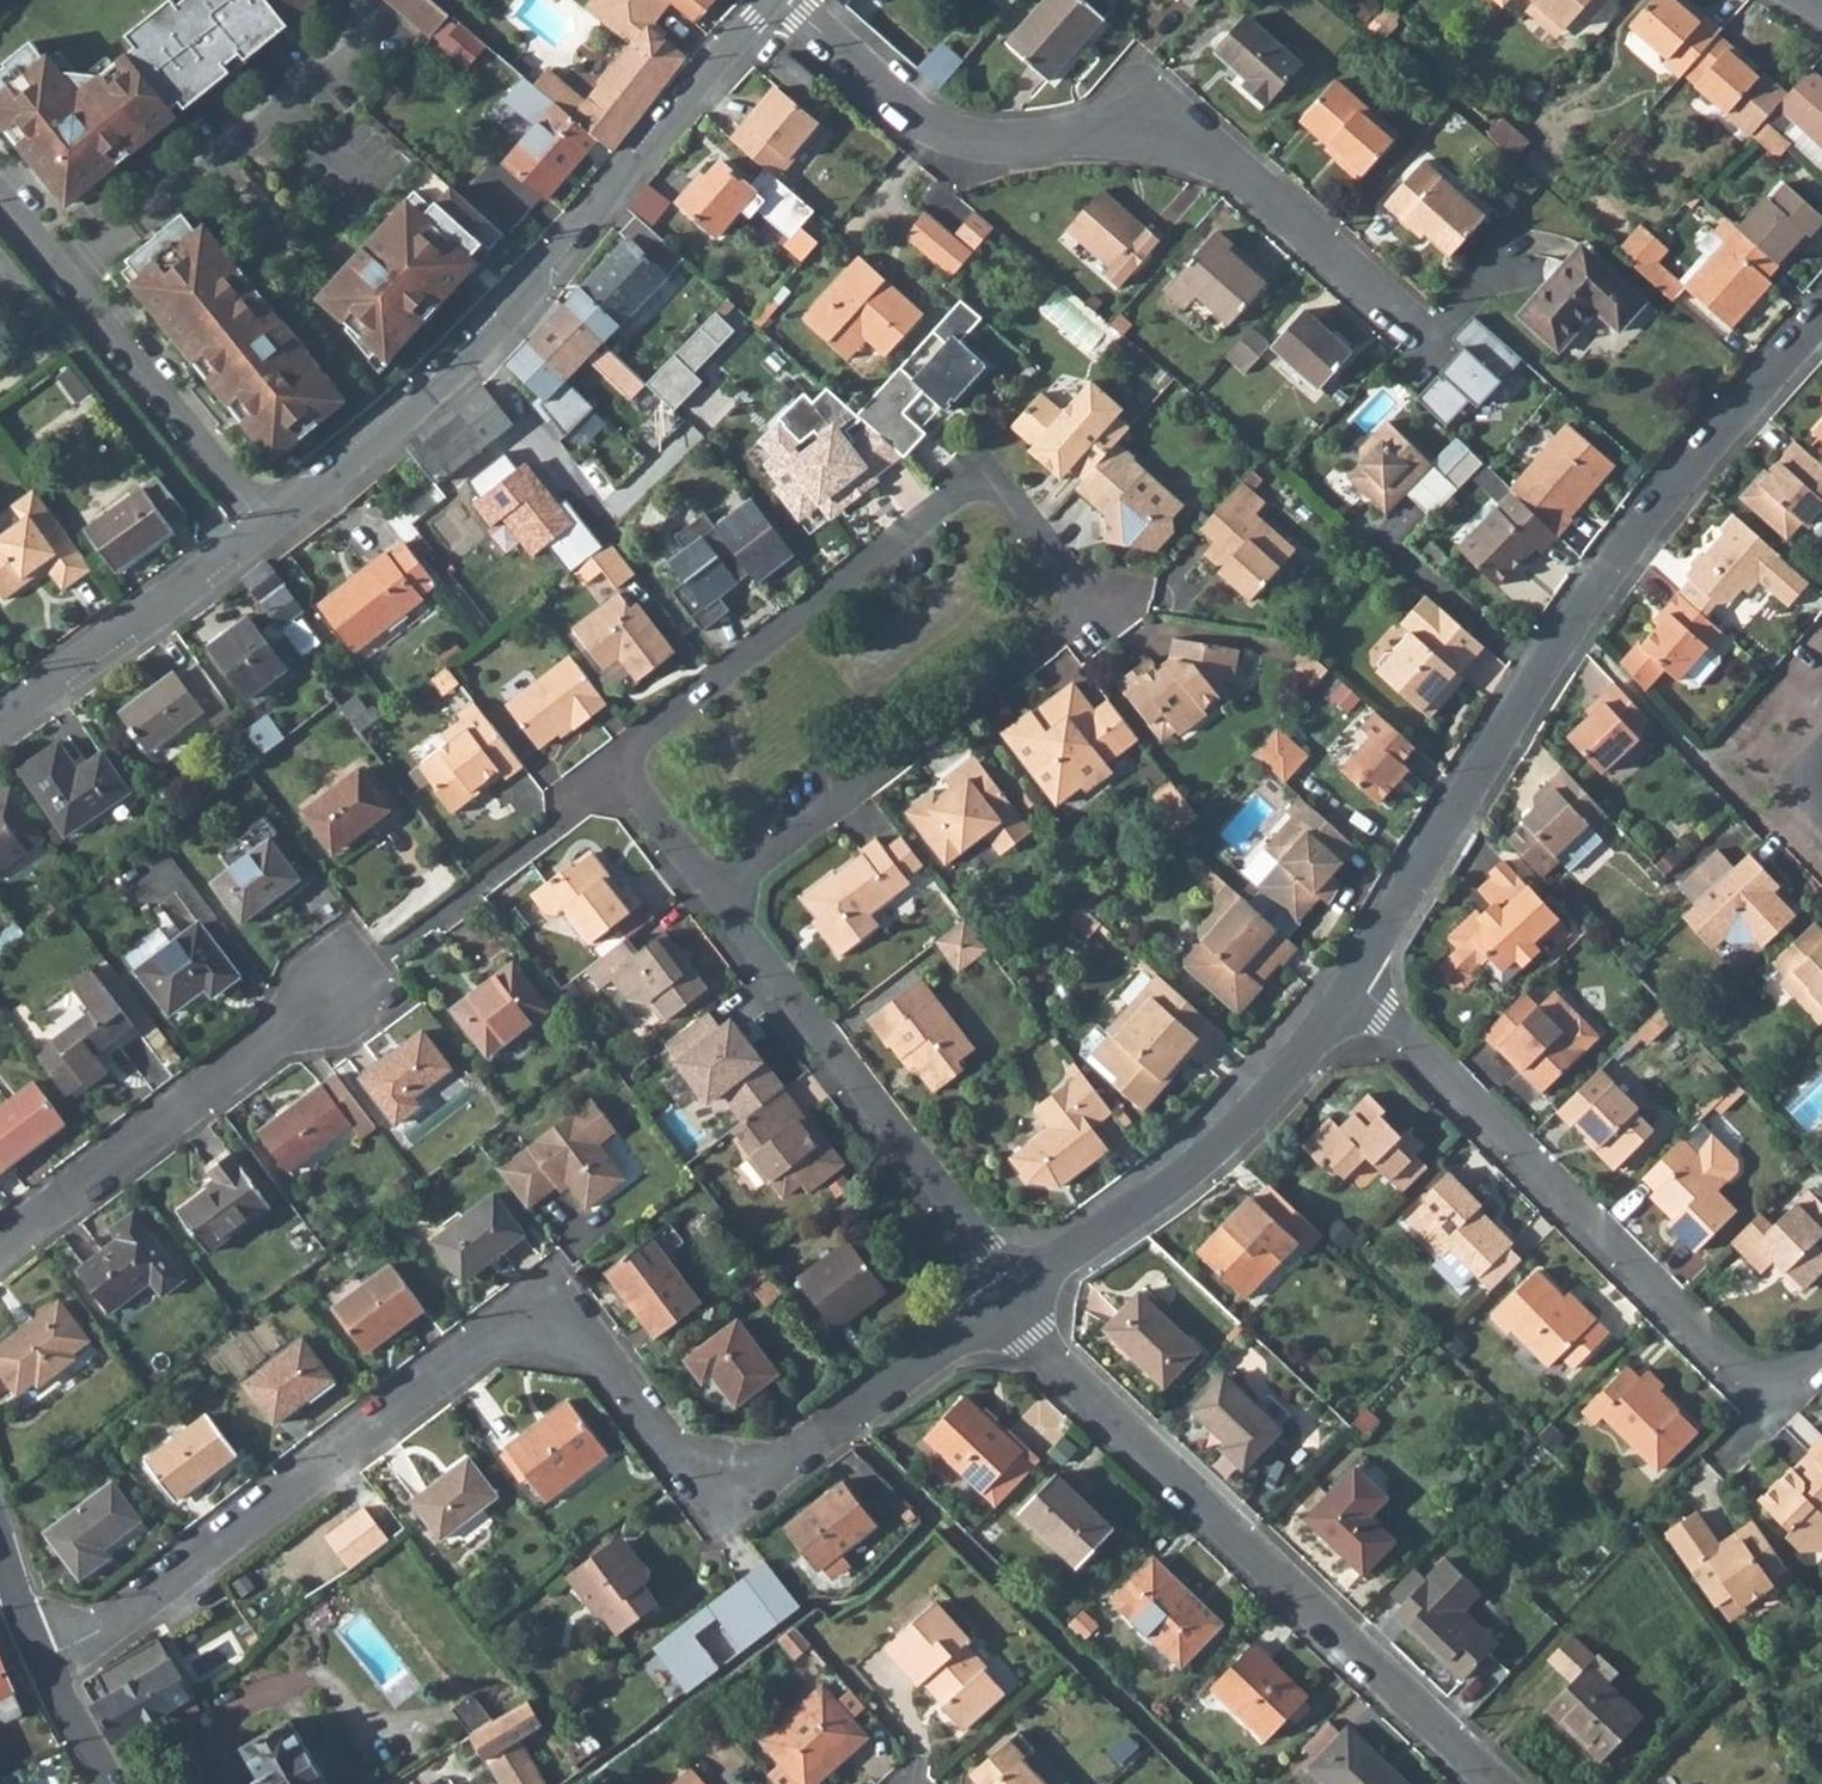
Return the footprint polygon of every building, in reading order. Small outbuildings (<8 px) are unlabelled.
[(0,69),(0,120),(26,152),(34,146),(43,156),(35,163),(58,191),(60,189),(70,201),(74,198),(118,162),(113,155),(116,152),(149,126),(180,101),(186,108),(231,72),(224,63),(239,51),(246,60),(289,25),(286,22),(300,11),(297,7),(303,0),(183,0),(177,5),(173,0),(169,0),(126,34),(135,46),(113,64),(101,74),(89,73),(73,71),(61,70),(51,57),(49,55),(45,57),(31,40),(3,62),(5,65),(0,69)] [(297,7),(300,11),(302,13),(318,0),(303,0),(297,7)] [(407,16),(421,0),(388,0),(407,16)] [(407,16),(431,37),(451,14),(434,0),(421,0),(407,16)] [(497,53),(505,44),(512,37),(468,0),(434,0),(451,14),(488,46),(497,53)] [(685,57),(647,25),(668,0),(610,0),(597,15),(623,37),(625,35),(631,40),(625,48),(623,46),(595,81),(598,83),(583,101),(546,68),(532,83),(544,93),(555,102),(597,138),(611,150),(685,57)] [(585,5),(597,15),(610,0),(589,0),(585,5)] [(677,0),(668,0),(695,23),(698,18),(677,0)] [(698,18),(714,0),(677,0),(698,18)] [(1006,11),(1015,0),(993,0),(1006,11)] [(1007,43),(1048,80),(1105,18),(1085,0),(1046,0),(1007,43)] [(1526,9),(1557,37),(1566,28),(1535,0),(1533,0),(1526,9)] [(1566,28),(1580,11),(1589,20),(1606,0),(1535,0),(1566,28)] [(1631,25),(1669,58),(1665,62),(1681,76),(1683,74),(1694,62),(1719,34),(1723,29),(1706,15),(1704,17),(1701,21),(1685,8),(1689,4),(1685,0),(1653,0),(1631,25)] [(1704,17),(1689,4),(1685,8),(1701,21),(1704,17)] [(1580,11),(1566,28),(1574,36),(1589,20),(1580,11)] [(1248,15),(1216,51),(1248,79),(1244,83),(1267,104),(1303,63),(1248,15)] [(901,24),(887,40),(918,67),(919,68),(933,52),(901,24)] [(1719,34),(1694,62),(1706,74),(1696,84),(1728,113),(1727,115),(1749,134),(1752,132),(1765,117),(1786,93),(1762,72),(1759,76),(1742,62),(1728,50),(1732,45),(1719,34)] [(933,52),(919,68),(928,76),(941,87),(959,66),(965,59),(944,40),(933,52)] [(505,44),(497,53),(505,60),(509,63),(513,58),(517,54),(505,44)] [(1746,57),(1732,45),(1728,50),(1742,62),(1746,57)] [(480,55),(497,69),(505,60),(497,53),(488,46),(480,55)] [(59,50),(51,57),(61,70),(73,71),(73,67),(59,50)] [(239,51),(224,63),(231,72),(246,60),(239,51)] [(113,64),(107,56),(89,70),(89,73),(101,74),(113,64)] [(527,78),(532,83),(546,68),(541,63),(531,74),(513,58),(509,63),(527,78)] [(529,91),(539,99),(544,93),(532,83),(527,78),(509,63),(505,60),(497,69),(526,94),(529,91)] [(1765,117),(1792,141),(1821,168),(1821,77),(1811,67),(1786,93),(1765,117)] [(1337,79),(1301,119),(1331,146),(1334,142),(1346,152),(1343,156),(1339,160),(1360,179),(1395,140),(1379,126),(1384,121),(1337,79)] [(745,121),(730,138),(766,168),(778,179),(793,161),(790,158),(820,122),(812,114),(778,87),(748,123),(745,121)] [(504,161),(546,198),(597,138),(555,102),(504,161)] [(1752,132),(1779,156),(1792,141),(1765,117),(1752,132)] [(1507,118),(1489,137),(1500,146),(1516,129),(1517,127),(1507,118)] [(116,152),(122,159),(154,133),(149,126),(116,152)] [(1500,146),(1511,156),(1527,139),(1516,129),(1500,146)] [(1424,159),(1384,204),(1421,237),(1425,233),(1450,256),(1486,216),(1424,159)] [(712,163),(678,201),(718,236),(741,209),(751,218),(758,209),(791,238),(785,245),(803,261),(819,242),(801,227),(815,211),(778,179),(766,168),(750,187),(721,161),(716,167),(712,163)] [(1778,263),(1793,246),(1806,231),(1811,235),(1821,223),(1821,214),(1787,183),(1773,200),(1768,196),(1739,228),(1778,263)] [(1505,186),(1491,202),(1504,214),(1519,198),(1505,186)] [(389,222),(338,277),(344,284),(330,299),(326,303),(351,326),(348,329),(372,358),(382,349),(392,358),(427,320),(421,315),(438,296),(443,301),(465,277),(459,272),(481,246),(484,244),(491,250),(505,234),(454,188),(440,203),(438,201),(433,206),(416,190),(388,221),(389,222)] [(60,189),(58,191),(55,193),(66,207),(75,199),(74,198),(70,201),(60,189)] [(1102,189),(1068,228),(1102,258),(1096,265),(1120,286),(1164,236),(1151,224),(1147,228),(1144,232),(1118,209),(1121,206),(1102,189)] [(1144,232),(1147,228),(1121,206),(1118,209),(1144,232)] [(904,236),(952,275),(973,251),(957,237),(925,211),(904,236)] [(223,248),(209,229),(201,236),(188,220),(184,213),(157,235),(156,234),(148,241),(149,242),(127,259),(131,264),(144,281),(135,288),(150,306),(156,301),(172,320),(165,325),(194,361),(200,356),(216,375),(209,380),(231,408),(239,402),(247,413),(240,419),(255,437),(261,431),(277,451),(280,454),(300,438),(301,439),(337,410),(334,408),(320,389),(328,383),(330,381),(269,304),(262,310),(246,290),(253,284),(239,266),(232,272),(217,253),(223,248)] [(993,226),(977,213),(957,237),(973,251),(993,226)] [(507,363),(546,401),(684,258),(643,221),(636,215),(622,231),(629,238),(507,363)] [(1735,225),(1728,218),(1715,232),(1722,239),(1735,225)] [(1643,224),(1619,251),(1632,262),(1656,236),(1643,224)] [(1686,287),(1730,327),(1772,281),(1767,277),(1779,264),(1778,263),(1739,228),(1735,225),(1722,239),(1725,241),(1710,258),(1685,286),(1686,287)] [(1712,229),(1697,246),(1710,258),(1725,241),(1722,239),(1715,232),(1712,229)] [(1217,231),(1165,289),(1174,297),(1186,283),(1195,291),(1231,323),(1271,278),(1217,231)] [(1793,246),(1797,250),(1811,235),(1806,231),(1793,246)] [(1632,262),(1644,274),(1657,261),(1669,248),(1656,236),(1632,262)] [(1519,315),(1560,351),(1597,310),(1620,331),(1647,301),(1583,243),(1519,315)] [(481,246),(459,272),(465,277),(488,253),(481,246)] [(804,318),(830,342),(848,322),(861,334),(885,356),(923,314),(860,256),(804,318)] [(1644,274),(1674,300),(1686,287),(1685,286),(1657,261),(1644,274)] [(144,281),(131,264),(122,272),(135,288),(144,281)] [(337,277),(322,292),(330,299),(344,284),(338,277),(337,277)] [(1174,297),(1183,305),(1195,291),(1186,283),(1174,297)] [(438,296),(421,315),(427,320),(443,301),(438,296)] [(646,389),(674,413),(707,375),(701,370),(747,317),(726,298),(646,389)] [(899,452),(904,457),(926,433),(903,412),(923,390),(946,411),(987,366),(960,341),(982,318),(961,300),(959,302),(932,331),(945,343),(913,378),(900,367),(857,414),(862,419),(869,426),(899,452)] [(172,320),(156,301),(150,306),(165,325),(172,320)] [(1305,309),(1272,346),(1285,357),(1306,375),(1320,389),(1353,352),(1305,309)] [(1110,323),(1122,333),(1131,323),(1119,313),(1110,323)] [(1467,351),(1488,328),(1473,314),(1469,319),(1461,328),(1452,337),(1467,351)] [(830,342),(843,354),(861,334),(848,322),(830,342)] [(1518,354),(1488,328),(1467,351),(1444,376),(1442,378),(1438,374),(1417,397),(1446,425),(1470,399),(1490,398),(1504,397),(1504,383),(1516,371),(1509,364),(1518,354)] [(1250,334),(1237,348),(1252,361),(1264,346),(1250,334)] [(372,358),(370,360),(382,373),(394,360),(392,358),(382,349),(372,358)] [(1525,360),(1518,354),(1509,364),(1516,371),(1525,360)] [(216,375),(200,356),(194,361),(209,380),(216,375)] [(1285,357),(1278,364),(1299,383),(1306,375),(1285,357)] [(55,377),(76,402),(90,391),(70,366),(55,377)] [(1041,392),(1012,425),(1034,445),(1055,463),(1060,457),(1071,466),(1085,478),(1118,441),(1130,427),(1116,415),(1108,408),(1115,401),(1092,380),(1066,408),(1061,409),(1041,392)] [(343,401),(328,383),(320,389),(334,408),(343,401)] [(411,452),(435,483),(512,422),(485,387),(408,447),(411,452)] [(870,475),(899,452),(869,426),(853,438),(847,430),(862,419),(857,414),(827,388),(814,402),(805,394),(779,419),(783,424),(765,442),(779,457),(784,462),(790,460),(801,475),(786,486),(781,490),(800,514),(820,499),(830,512),(873,479),(870,475)] [(1490,398),(1470,399),(1480,408),(1490,398)] [(1116,415),(1123,408),(1115,401),(1108,408),(1116,415)] [(239,402),(231,408),(240,419),(247,413),(239,402)] [(1350,476),(1370,496),(1371,495),(1387,510),(1398,499),(1398,492),(1402,487),(1406,491),(1432,515),(1458,488),(1445,475),(1433,463),(1389,420),(1361,449),(1361,462),(1362,463),(1350,476)] [(680,424),(674,439),(694,448),(701,432),(680,424)] [(1558,534),(1558,535),(1573,517),(1570,515),(1567,512),(1582,495),(1585,497),(1615,463),(1570,424),(1513,491),(1514,491),(1558,534)] [(269,457),(277,451),(261,431),(255,437),(254,437),(269,457)] [(1470,449),(1458,437),(1433,463),(1445,475),(1470,449)] [(1788,537),(1802,521),(1810,527),(1821,513),(1821,463),(1795,440),(1779,459),(1782,461),(1772,473),(1767,468),(1742,496),(1788,537)] [(1085,478),(1076,488),(1106,514),(1108,540),(1158,549),(1174,530),(1173,515),(1184,503),(1134,458),(1136,456),(1118,441),(1085,478)] [(1034,445),(1030,449),(1062,477),(1071,466),(1060,457),(1055,463),(1034,445)] [(1484,462),(1470,449),(1445,475),(1458,488),(1484,462)] [(786,486),(801,475),(790,460),(784,462),(779,457),(769,465),(786,486)] [(1243,481),(1213,514),(1228,528),(1216,541),(1205,553),(1222,568),(1219,571),(1252,600),(1297,549),(1256,513),(1266,502),(1251,489),(1261,478),(1252,470),(1243,481)] [(84,528),(115,572),(175,529),(171,523),(187,512),(158,475),(84,528)] [(1398,492),(1398,499),(1406,491),(1402,487),(1398,492)] [(2,599),(27,582),(23,577),(43,563),(46,568),(62,590),(91,569),(34,488),(11,504),(22,519),(0,535),(0,595),(2,599)] [(1459,546),(1497,584),(1536,545),(1541,551),(1558,534),(1514,491),(1459,546)] [(1570,515),(1585,497),(1582,495),(1567,512),(1570,515)] [(673,591),(703,631),(731,610),(720,596),(739,582),(734,575),(745,566),(751,573),(758,583),(795,555),(753,499),(716,526),(706,513),(676,536),(686,549),(671,561),(687,581),(673,591)] [(1213,514),(1201,528),(1216,541),(1228,528),(1213,514)] [(1690,579),(1717,602),(1731,601),(1744,587),(1749,592),(1760,579),(1766,573),(1772,578),(1773,590),(1790,605),(1811,581),(1781,555),(1735,514),(1720,530),(1724,533),(1686,576),(1690,579)] [(320,604),(357,651),(423,599),(421,597),(438,584),(405,541),(388,554),(386,552),(320,604)] [(636,573),(612,541),(573,570),(584,584),(603,570),(617,588),(636,573)] [(244,582),(303,657),(305,659),(321,646),(299,619),(294,623),(292,619),(301,613),(283,586),(284,585),(269,565),(264,559),(241,578),(244,582)] [(23,577),(27,582),(46,568),(43,563),(23,577)] [(734,575),(739,582),(751,573),(745,566),(734,575)] [(1772,578),(1766,573),(1760,579),(1773,590),(1772,578)] [(1717,602),(1690,579),(1679,592),(1705,615),(1717,602)] [(1665,668),(1679,680),(1681,677),(1708,647),(1722,631),(1705,615),(1679,592),(1665,608),(1672,615),(1662,627),(1660,625),(1642,645),(1639,642),(1621,663),(1646,689),(1665,668)] [(574,629),(604,668),(620,656),(639,680),(675,653),(637,603),(632,607),(621,593),(574,629)] [(1426,594),(1402,622),(1412,631),(1415,633),(1439,605),(1426,594)] [(1377,670),(1432,718),(1456,690),(1448,683),(1459,671),(1460,673),(1485,645),(1439,605),(1415,633),(1412,631),(1394,651),(1387,652),(1379,661),(1379,668),(1377,670)] [(1665,608),(1654,620),(1660,625),(1662,627),(1672,615),(1665,608)] [(210,645),(249,697),(271,681),(288,669),(286,666),(272,647),(248,616),(210,645)] [(1121,686),(1149,722),(1158,734),(1167,735),(1175,729),(1179,733),(1207,712),(1203,707),(1222,695),(1225,679),(1235,680),(1241,649),(1174,637),(1170,659),(1174,660),(1173,664),(1161,674),(1157,669),(1148,657),(1129,672),(1133,676),(1121,686)] [(272,647),(286,666),(298,657),(284,638),(272,647)] [(1708,647),(1681,677),(1692,686),(1698,686),(1719,662),(1718,656),(1708,647)] [(1303,672),(1316,683),(1329,669),(1306,649),(1293,663),(1303,672)] [(507,705),(539,746),(572,721),(576,728),(608,703),(572,656),(507,705)] [(1157,669),(1161,674),(1173,664),(1174,660),(1170,659),(1157,669)] [(122,712),(151,750),(203,711),(214,726),(234,712),(199,663),(179,677),(175,671),(122,712)] [(448,666),(435,676),(447,692),(461,682),(448,666)] [(1456,690),(1466,678),(1460,673),(1459,671),(1448,683),(1456,690)] [(1129,672),(1117,682),(1121,686),(1133,676),(1129,672)] [(1296,680),(1309,691),(1316,683),(1303,672),(1296,680)] [(249,697),(256,706),(277,691),(271,681),(249,697)] [(1569,735),(1602,771),(1640,736),(1635,732),(1650,719),(1615,682),(1600,696),(1605,701),(1591,715),(1569,735)] [(1002,733),(1056,804),(1106,766),(1104,764),(1123,749),(1094,711),(1077,689),(1072,683),(1053,697),(1058,703),(1045,713),(1051,721),(1042,728),(1036,720),(1030,712),(1002,733)] [(1359,698),(1343,683),(1331,697),(1347,711),(1359,698)] [(1600,696),(1586,709),(1591,715),(1605,701),(1600,696)] [(461,717),(467,724),(483,712),(474,700),(458,712),(461,717)] [(1094,711),(1123,749),(1137,738),(1108,700),(1094,711)] [(1342,768),(1380,802),(1410,768),(1402,761),(1416,746),(1376,710),(1361,726),(1371,735),(1342,768)] [(436,790),(453,812),(476,794),(473,789),(482,782),(486,787),(503,774),(506,779),(524,765),(483,712),(467,724),(461,717),(441,733),(448,742),(419,764),(431,780),(438,781),(436,790)] [(246,731),(263,754),(285,737),(269,715),(246,731)] [(1253,753),(1284,781),(1304,759),(1295,751),(1300,746),(1277,727),(1253,753)] [(20,768),(66,835),(130,791),(103,751),(78,768),(59,741),(20,768)] [(943,778),(949,787),(980,764),(973,755),(943,778)] [(904,812),(945,865),(984,835),(989,841),(1005,828),(1007,831),(1022,819),(980,764),(949,787),(952,790),(941,799),(938,795),(933,790),(904,812)] [(1535,806),(1522,818),(1525,822),(1509,838),(1543,875),(1560,859),(1570,869),(1603,839),(1594,829),(1609,815),(1564,767),(1540,789),(1546,796),(1535,806)] [(303,811),(334,852),(391,809),(360,768),(303,811)] [(1175,785),(1171,779),(1152,794),(1156,799),(1175,785)] [(473,789),(476,794),(486,787),(482,782),(473,789)] [(1174,822),(1180,830),(1199,815),(1175,785),(1156,799),(1174,822)] [(46,838),(11,787),(0,795),(0,869),(46,838)] [(949,787),(938,795),(941,799),(952,790),(949,787)] [(1535,794),(1535,806),(1546,796),(1540,789),(1535,794)] [(1270,923),(1288,939),(1301,924),(1298,921),(1322,894),(1331,902),(1341,884),(1331,875),(1357,846),(1300,795),(1286,811),(1292,816),(1265,847),(1280,861),(1258,886),(1283,908),(1270,923)] [(267,819),(222,853),(233,868),(271,839),(278,833),(267,819)] [(989,841),(1000,855),(1031,831),(1022,819),(1007,831),(1005,828),(989,841)] [(1161,832),(1167,840),(1172,836),(1180,830),(1174,822),(1161,832)] [(901,837),(884,850),(906,878),(923,866),(901,837)] [(818,930),(839,958),(880,926),(871,915),(910,884),(906,878),(884,850),(876,838),(859,851),(862,854),(835,875),(833,872),(800,898),(817,920),(820,918),(825,925),(818,930)] [(213,882),(243,922),(300,878),(271,839),(233,868),(213,882)] [(1719,848),(1679,885),(1696,902),(1735,865),(1719,848)] [(1696,902),(1683,914),(1713,946),(1722,938),(1727,943),(1750,939),(1755,935),(1764,945),(1796,915),(1779,896),(1776,898),(1771,892),(1780,883),(1750,851),(1735,865),(1696,902)] [(571,864),(531,895),(545,913),(558,915),(560,914),(565,909),(591,943),(616,924),(643,903),(629,884),(622,890),(617,893),(605,877),(606,869),(593,852),(574,867),(571,864)] [(1439,967),(1455,986),(1466,985),(1476,974),(1475,968),(1477,965),(1484,959),(1490,954),(1503,968),(1516,955),(1521,960),(1524,963),(1539,948),(1536,945),(1532,941),(1545,928),(1549,933),(1562,921),(1529,886),(1507,863),(1494,876),(1500,882),(1486,895),(1490,898),(1499,908),(1485,920),(1477,910),(1449,936),(1460,947),(1439,967)] [(617,893),(622,890),(606,869),(605,877),(617,893)] [(1183,966),(1237,1015),(1262,987),(1260,985),(1255,981),(1274,959),(1279,963),(1282,965),(1297,947),(1288,939),(1270,923),(1211,870),(1203,880),(1218,893),(1214,897),(1214,908),(1215,909),(1197,929),(1198,939),(1203,944),(1202,944),(1193,945),(1183,956),(1183,965),(1183,966)] [(643,903),(616,924),(627,938),(654,917),(643,903)] [(1065,918),(1088,938),(1100,924),(1081,906),(1065,918)] [(565,909),(560,914),(586,947),(591,943),(565,909)] [(817,920),(812,923),(818,930),(825,925),(820,918),(817,920)] [(936,942),(951,961),(979,939),(964,920),(936,942)] [(1774,960),(1788,975),(1782,981),(1821,1023),(1821,1022),(1821,928),(1816,921),(1774,960)] [(138,970),(170,1013),(205,986),(213,995),(239,975),(200,923),(173,943),(138,970)] [(0,933),(0,954),(20,939),(11,925),(0,933)] [(125,953),(138,970),(173,943),(160,926),(125,953)] [(1532,941),(1536,945),(1549,933),(1545,928),(1532,941)] [(627,938),(586,970),(600,989),(612,980),(628,1001),(648,1003),(652,1000),(667,1020),(709,988),(665,931),(638,952),(627,938)] [(951,961),(959,972),(987,950),(979,939),(951,961)] [(1490,954),(1484,959),(1501,978),(1521,960),(1516,955),(1503,968),(1490,954)] [(1255,981),(1260,985),(1279,963),(1274,959),(1255,981)] [(451,1008),(488,1056),(550,1009),(513,961),(451,1008)] [(84,1082),(88,1087),(109,1072),(95,1054),(114,1039),(134,1024),(91,968),(71,984),(91,1010),(52,1040),(35,1053),(67,1095),(84,1082)] [(1112,1084),(1142,1111),(1179,1070),(1174,1066),(1186,1053),(1190,1057),(1197,1063),(1223,1033),(1157,974),(1105,1031),(1109,1034),(1090,1055),(1117,1078),(1112,1084)] [(934,998),(920,980),(891,1002),(899,1011),(922,993),(928,1002),(934,998)] [(1540,1005),(1552,1017),(1568,1001),(1556,989),(1540,1005)] [(1526,991),(1483,1033),(1498,1048),(1502,1043),(1525,1066),(1522,1069),(1543,1091),(1601,1034),(1568,1001),(1552,1017),(1540,1005),(1526,991)] [(868,1020),(889,1047),(891,1045),(902,1059),(906,1055),(915,1066),(935,1092),(963,1071),(957,1063),(974,1050),(934,998),(928,1002),(922,993),(899,1011),(891,1002),(868,1020)] [(708,1011),(665,1044),(708,1101),(722,1090),(744,1119),(784,1089),(738,1031),(729,1038),(708,1011)] [(114,1039),(120,1047),(139,1032),(134,1024),(114,1039)] [(361,1077),(396,1123),(421,1104),(414,1095),(451,1067),(423,1030),(361,1077)] [(1174,1066),(1179,1070),(1190,1057),(1186,1053),(1174,1066)] [(902,1059),(910,1070),(915,1066),(906,1055),(902,1059)] [(1074,1063),(1067,1068),(1074,1078),(1081,1072),(1074,1063)] [(1601,1068),(1559,1109),(1574,1124),(1577,1121),(1600,1144),(1597,1147),(1617,1168),(1655,1130),(1637,1111),(1640,1108),(1601,1068)] [(1811,1132),(1821,1122),(1821,1068),(1784,1103),(1811,1132)] [(1009,1158),(1028,1183),(1060,1188),(1061,1178),(1071,1179),(1109,1150),(1092,1128),(1112,1113),(1081,1072),(1074,1078),(1035,1108),(1050,1127),(1053,1131),(1038,1143),(1031,1142),(1009,1158)] [(260,1131),(289,1170),(350,1125),(361,1139),(376,1127),(337,1074),(260,1131)] [(8,1165),(65,1122),(34,1081),(0,1107),(0,1154),(8,1165)] [(744,1119),(733,1128),(752,1154),(749,1157),(769,1184),(773,1181),(785,1196),(801,1183),(808,1192),(844,1164),(815,1126),(813,1128),(807,1132),(799,1120),(804,1116),(784,1089),(744,1119)] [(1328,1162),(1344,1178),(1366,1156),(1390,1180),(1416,1154),(1424,1146),(1407,1129),(1401,1135),(1381,1115),(1386,1111),(1369,1094),(1352,1111),(1355,1113),(1340,1128),(1330,1118),(1302,1146),(1323,1166),(1328,1162)] [(592,1097),(498,1168),(528,1208),(565,1180),(587,1208),(626,1178),(600,1143),(617,1130),(592,1097)] [(807,1132),(813,1128),(804,1116),(799,1120),(807,1132)] [(1738,1209),(1718,1190),(1740,1169),(1740,1158),(1701,1119),(1683,1137),(1645,1176),(1657,1188),(1656,1189),(1680,1212),(1674,1217),(1670,1221),(1698,1249),(1738,1209)] [(1053,1131),(1050,1127),(1031,1142),(1038,1143),(1053,1131)] [(178,1211),(208,1251),(270,1205),(232,1152),(209,1168),(219,1181),(178,1211)] [(8,1165),(0,1154),(0,1171),(8,1165)] [(1390,1180),(1403,1193),(1429,1168),(1416,1154),(1390,1180)] [(1450,1249),(1479,1277),(1509,1246),(1514,1242),(1489,1218),(1486,1221),(1476,1211),(1479,1208),(1482,1205),(1449,1171),(1422,1199),(1425,1202),(1406,1221),(1442,1257),(1450,1249)] [(1061,1178),(1060,1188),(1071,1179),(1061,1178)] [(1197,1253),(1244,1298),(1297,1243),(1306,1252),(1321,1235),(1269,1186),(1255,1201),(1251,1197),(1222,1226),(1229,1232),(1221,1240),(1215,1234),(1197,1253)] [(1805,1286),(1821,1269),(1821,1246),(1817,1241),(1821,1236),(1821,1199),(1811,1187),(1774,1225),(1761,1212),(1733,1240),(1764,1271),(1776,1258),(1805,1286)] [(1656,1189),(1651,1194),(1674,1217),(1680,1212),(1656,1189)] [(432,1240),(459,1276),(497,1248),(500,1253),(526,1234),(495,1193),(432,1240)] [(79,1269),(111,1311),(151,1281),(162,1295),(185,1278),(135,1211),(112,1229),(119,1238),(79,1269)] [(1229,1232),(1222,1226),(1215,1234),(1221,1240),(1229,1232)] [(606,1270),(656,1337),(702,1303),(651,1236),(606,1270)] [(798,1279),(835,1329),(868,1304),(862,1297),(881,1282),(850,1240),(798,1279)] [(1509,1246),(1479,1277),(1491,1291),(1523,1259),(1509,1246)] [(333,1307),(363,1347),(401,1319),(405,1323),(425,1308),(391,1263),(333,1307)] [(736,1288),(742,1295),(771,1273),(765,1266),(736,1288)] [(1561,1355),(1575,1368),(1610,1332),(1579,1301),(1571,1308),(1563,1300),(1565,1298),(1538,1270),(1491,1316),(1509,1334),(1513,1330),(1549,1366),(1561,1355)] [(754,1290),(765,1305),(784,1291),(773,1276),(754,1290)] [(862,1297),(868,1304),(887,1290),(881,1282),(862,1297)] [(1139,1292),(1104,1329),(1164,1387),(1199,1350),(1139,1292)] [(1579,1301),(1571,1293),(1565,1298),(1563,1300),(1571,1308),(1579,1301)] [(18,1392),(36,1379),(39,1384),(75,1357),(71,1353),(89,1339),(60,1301),(0,1346),(0,1368),(18,1392)] [(713,1373),(736,1404),(778,1373),(738,1320),(698,1351),(689,1357),(687,1359),(703,1381),(713,1373)] [(244,1383),(275,1424),(335,1379),(304,1338),(244,1383)] [(1605,1415),(1659,1469),(1699,1429),(1660,1390),(1665,1386),(1648,1370),(1640,1378),(1627,1366),(1585,1408),(1599,1422),(1605,1415)] [(1221,1448),(1244,1470),(1282,1430),(1225,1375),(1192,1410),(1226,1443),(1221,1448)] [(964,1396),(924,1437),(983,1493),(1023,1452),(1005,1435),(964,1396)] [(528,1477),(547,1501),(609,1454),(568,1400),(506,1447),(507,1449),(528,1477)] [(146,1461),(173,1497),(202,1475),(204,1478),(237,1452),(208,1414),(146,1461)] [(996,1506),(1040,1459),(1009,1430),(1005,1435),(1023,1452),(983,1493),(996,1506)] [(1808,1451),(1818,1461),(1821,1465),(1821,1437),(1808,1451)] [(501,1454),(522,1482),(528,1477),(507,1449),(501,1454)] [(1818,1461),(1808,1451),(1792,1468),(1801,1477),(1818,1461)] [(412,1500),(440,1538),(498,1495),(471,1459),(439,1483),(438,1481),(412,1500)] [(1799,1550),(1820,1550),(1821,1548),(1821,1465),(1818,1461),(1801,1477),(1792,1468),(1759,1501),(1790,1532),(1785,1536),(1799,1550)] [(1305,1519),(1363,1574),(1395,1541),(1368,1517),(1386,1498),(1354,1467),(1336,1486),(1305,1519)] [(1056,1473),(1019,1511),(1078,1567),(1114,1529),(1056,1473)] [(785,1527),(818,1569),(822,1566),(841,1551),(878,1522),(844,1480),(785,1527)] [(46,1531),(81,1578),(110,1557),(103,1548),(142,1519),(113,1481),(46,1531)] [(1666,1533),(1716,1604),(1718,1603),(1732,1593),(1741,1606),(1742,1605),(1772,1584),(1770,1580),(1786,1568),(1756,1525),(1746,1532),(1743,1528),(1729,1538),(1727,1548),(1721,1552),(1713,1542),(1715,1540),(1696,1512),(1666,1533)] [(1756,1525),(1753,1521),(1743,1528),(1746,1532),(1756,1525)] [(635,1558),(618,1536),(608,1543),(626,1565),(635,1558)] [(1729,1538),(1719,1545),(1715,1540),(1713,1542),(1721,1552),(1727,1548),(1729,1538)] [(588,1594),(618,1633),(659,1603),(643,1583),(649,1577),(650,1571),(649,1566),(647,1563),(641,1559),(635,1558),(626,1565),(608,1543),(566,1576),(583,1598),(588,1594)] [(841,1551),(822,1566),(833,1579),(852,1565),(841,1551)] [(1111,1600),(1181,1666),(1222,1623),(1153,1557),(1111,1600)] [(1401,1606),(1393,1614),(1438,1656),(1442,1652),(1450,1659),(1446,1663),(1463,1679),(1496,1643),(1460,1610),(1478,1590),(1444,1559),(1425,1580),(1401,1606)] [(1425,1580),(1413,1569),(1389,1595),(1401,1606),(1425,1580)] [(1718,1603),(1729,1619),(1745,1609),(1742,1605),(1741,1606),(1732,1593),(1718,1603)] [(941,1707),(962,1731),(1004,1693),(984,1670),(986,1668),(965,1643),(969,1640),(936,1601),(884,1647),(918,1685),(923,1681),(943,1705),(941,1707)] [(775,1637),(794,1658),(810,1644),(793,1625),(775,1637)] [(1572,1680),(1546,1707),(1601,1760),(1643,1717),(1607,1682),(1588,1663),(1594,1657),(1571,1635),(1549,1658),(1572,1680)] [(192,1696),(158,1640),(97,1676),(110,1698),(95,1707),(115,1742),(192,1696)] [(1253,1644),(1211,1687),(1266,1740),(1290,1715),(1304,1701),(1308,1697),(1253,1644)] [(1442,1652),(1438,1656),(1446,1663),(1450,1659),(1442,1652)] [(1618,1671),(1598,1652),(1594,1657),(1588,1663),(1607,1682),(1618,1671)] [(7,1722),(24,1714),(0,1659),(0,1717),(7,1722)] [(868,1736),(852,1717),(835,1698),(822,1684),(760,1740),(780,1762),(766,1775),(774,1783),(815,1783),(868,1736)] [(864,1706),(847,1687),(835,1698),(852,1717),(864,1706)] [(452,1709),(471,1734),(492,1722),(470,1693),(452,1709)] [(115,1742),(128,1764),(206,1718),(192,1696),(115,1742)] [(471,1734),(502,1783),(549,1783),(531,1759),(515,1741),(544,1724),(543,1723),(529,1700),(528,1699),(492,1722),(471,1734)] [(1290,1715),(1296,1721),(1310,1707),(1304,1701),(1290,1715)] [(289,1719),(243,1746),(262,1777),(256,1780),(255,1783),(328,1783),(289,1719)] [(1316,1760),(1341,1734),(1327,1720),(1302,1747),(1316,1760)] [(1295,1783),(1296,1783),(1322,1783),(1324,1782),(1326,1783),(1402,1783),(1385,1767),(1388,1764),(1348,1726),(1341,1734),(1316,1760),(1309,1768),(1295,1783)] [(1022,1759),(1033,1749),(1018,1732),(970,1775),(978,1783),(1045,1783),(1022,1759)] [(1388,1764),(1385,1767),(1402,1783),(1409,1783),(1388,1764)] [(690,1767),(671,1783),(705,1783),(690,1767)]
